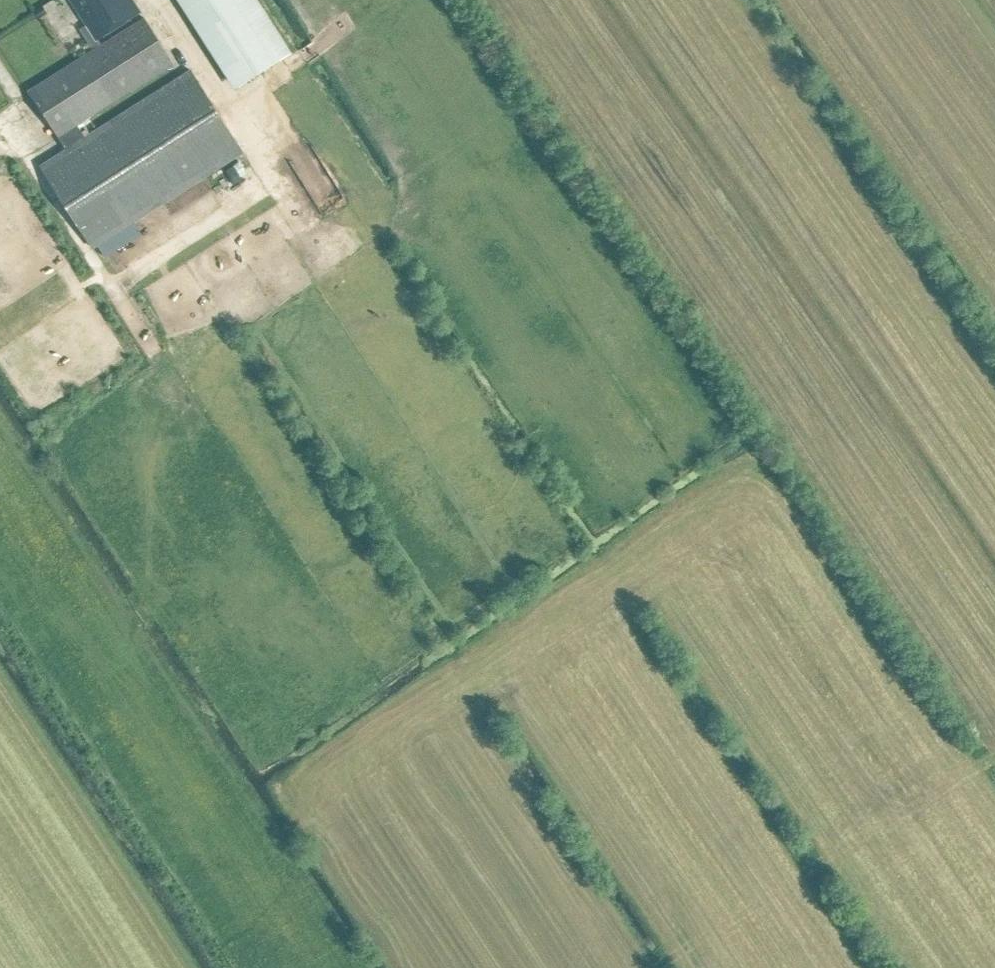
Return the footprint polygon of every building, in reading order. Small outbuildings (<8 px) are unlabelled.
[(87,24),(80,29),(93,49),(104,43),(102,40),(143,13),(134,0),(71,0),(87,24)] [(234,88),(291,52),(258,0),(178,0),(234,88)] [(40,18),(48,12),(43,5),(35,10),(40,18)] [(93,49),(28,91),(58,137),(60,136),(68,148),(41,165),(93,248),(243,153),(190,70),(85,137),(77,125),(173,64),(144,17),(104,43),(93,49)] [(217,201),(235,190),(228,179),(210,190),(217,201)]
